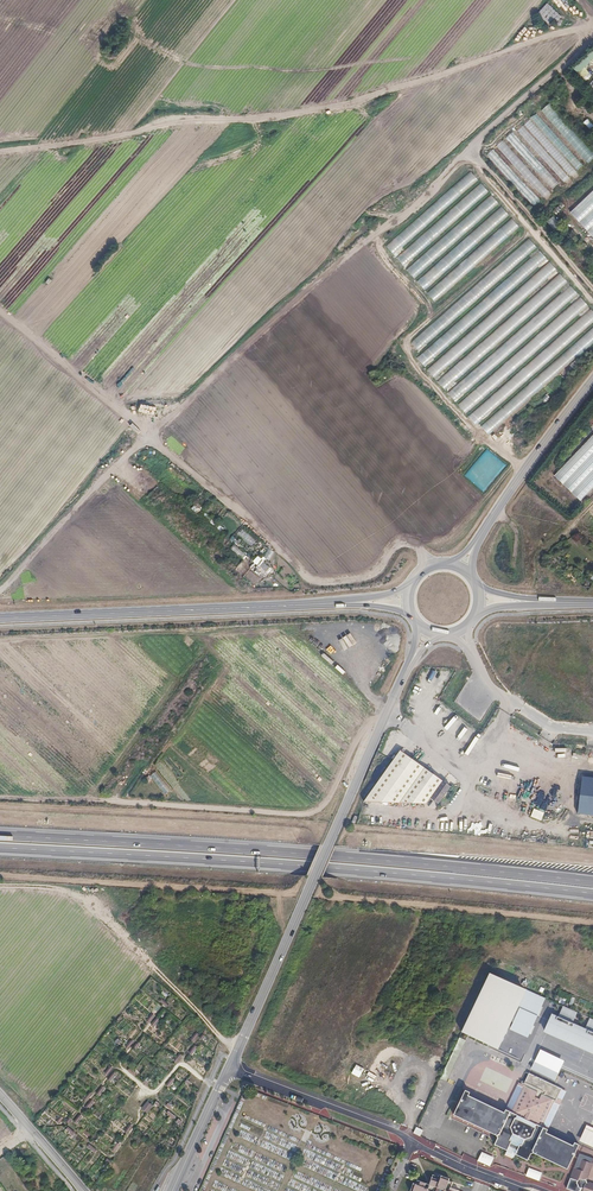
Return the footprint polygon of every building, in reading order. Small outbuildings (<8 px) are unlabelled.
[(540,9),(550,21),(566,6),(560,0),(550,0),(540,9)] [(583,66),(592,58),(592,48),(591,45),(568,63),(581,81),(589,75),(583,66)] [(550,103),(540,112),(587,163),(592,158),(592,149),(550,103)] [(584,164),(538,112),(532,118),(579,169),(584,164)] [(582,122),(589,130),(592,126),(592,125),(587,118),(582,122)] [(578,170),(531,119),(524,124),(571,177),(578,170)] [(572,178),(524,125),(517,131),(565,184),(572,178)] [(561,184),(513,131),(505,138),(553,190),(561,184)] [(551,193),(503,140),(496,146),(544,199),(551,193)] [(537,196),(494,148),(488,154),(530,202),(537,196)] [(478,180),(469,171),(386,245),(394,255),(478,180)] [(488,193),(480,183),(397,257),(404,266),(488,193)] [(571,211),(580,220),(592,208),(592,191),(571,211)] [(499,205),(490,195),(407,269),(415,278),(499,205)] [(552,210),(555,214),(564,207),(561,203),(552,210)] [(509,217),(500,207),(417,281),(424,291),(509,217)] [(582,220),(590,228),(592,225),(592,209),(582,220)] [(546,221),(556,232),(561,227),(552,216),(546,221)] [(519,227),(510,218),(425,293),(434,301),(519,227)] [(536,248),(527,238),(410,343),(419,353),(536,248)] [(546,260),(538,251),(416,358),(425,367),(546,260)] [(557,271),(549,261),(426,368),(434,378),(557,271)] [(568,283),(559,274),(437,381),(446,391),(568,283)] [(578,295),(569,285),(447,392),(456,402),(578,295)] [(580,296),(457,405),(466,415),(588,306),(580,296)] [(468,417),(477,426),(592,323),(592,313),(590,310),(468,417)] [(480,426),(488,435),(592,343),(592,326),(480,426)] [(553,476),(562,485),(592,454),(592,436),(553,476)] [(563,485),(572,494),(592,472),(592,454),(563,485)] [(573,493),(582,502),(592,490),(592,473),(573,493)] [(194,505),(192,509),(198,513),(201,509),(194,505)] [(237,534),(250,547),(257,540),(243,527),(237,534)] [(269,548),(264,557),(270,560),(275,551),(269,548)] [(253,563),(269,574),(274,568),(257,556),(253,563)] [(352,627),(335,639),(341,648),(359,637),(352,627)] [(408,752),(415,755),(417,747),(411,744),(408,752)] [(400,803),(425,768),(400,751),(366,800),(400,803)] [(438,804),(451,787),(425,768),(400,803),(427,805),(431,799),(438,804)] [(581,775),(577,812),(592,814),(592,776),(581,775)] [(529,816),(540,820),(544,812),(532,808),(529,816)] [(529,1028),(541,1002),(499,983),(487,977),(475,1003),(502,1016),(529,1028)] [(167,1007),(170,1005),(163,999),(161,1002),(167,1007)] [(482,1058),(502,1016),(475,1003),(456,1046),(482,1058)] [(561,1008),(557,1016),(572,1023),(576,1015),(561,1008)] [(543,1032),(592,1053),(592,1032),(584,1028),(572,1023),(557,1016),(551,1014),(543,1032)] [(584,1028),(592,1032),(592,1022),(587,1020),(584,1028)] [(538,1054),(532,1069),(555,1080),(562,1065),(538,1054)] [(110,1070),(106,1075),(112,1080),(116,1075),(110,1070)] [(548,1130),(540,1126),(549,1107),(556,1111),(558,1107),(560,1103),(555,1101),(561,1088),(528,1073),(523,1085),(526,1086),(513,1113),(505,1109),(504,1112),(475,1099),(468,1096),(469,1092),(465,1090),(453,1115),(496,1135),(497,1138),(494,1145),(507,1150),(509,1145),(518,1149),(515,1154),(527,1160),(530,1154),(534,1153),(567,1169),(572,1159),(573,1157),(579,1144),(574,1142),(573,1146),(546,1133),(548,1130)] [(513,1113),(526,1086),(523,1085),(518,1082),(505,1109),(513,1113)] [(560,1103),(565,1091),(561,1088),(555,1101),(560,1103)] [(142,1108),(149,1113),(154,1105),(148,1100),(142,1108)] [(548,1130),(556,1111),(549,1107),(540,1126),(548,1130)] [(130,1134),(135,1127),(132,1125),(127,1132),(130,1134)] [(420,1136),(423,1130),(415,1126),(412,1133),(420,1136)] [(515,1154),(518,1149),(509,1145),(507,1150),(515,1154)] [(484,1152),(479,1161),(490,1167),(495,1157),(484,1152)] [(577,1168),(580,1160),(573,1157),(572,1159),(576,1162),(574,1167),(577,1168)] [(588,1182),(588,1184),(586,1183),(584,1179),(586,1178),(591,1166),(592,1163),(582,1159),(578,1169),(577,1168),(574,1167),(570,1177),(577,1180),(576,1183),(579,1187),(580,1188),(579,1190),(592,1190),(592,1184),(588,1182)] [(459,1190),(450,1188),(452,1182),(433,1175),(429,1184),(417,1179),(416,1179),(412,1190),(459,1190)]
